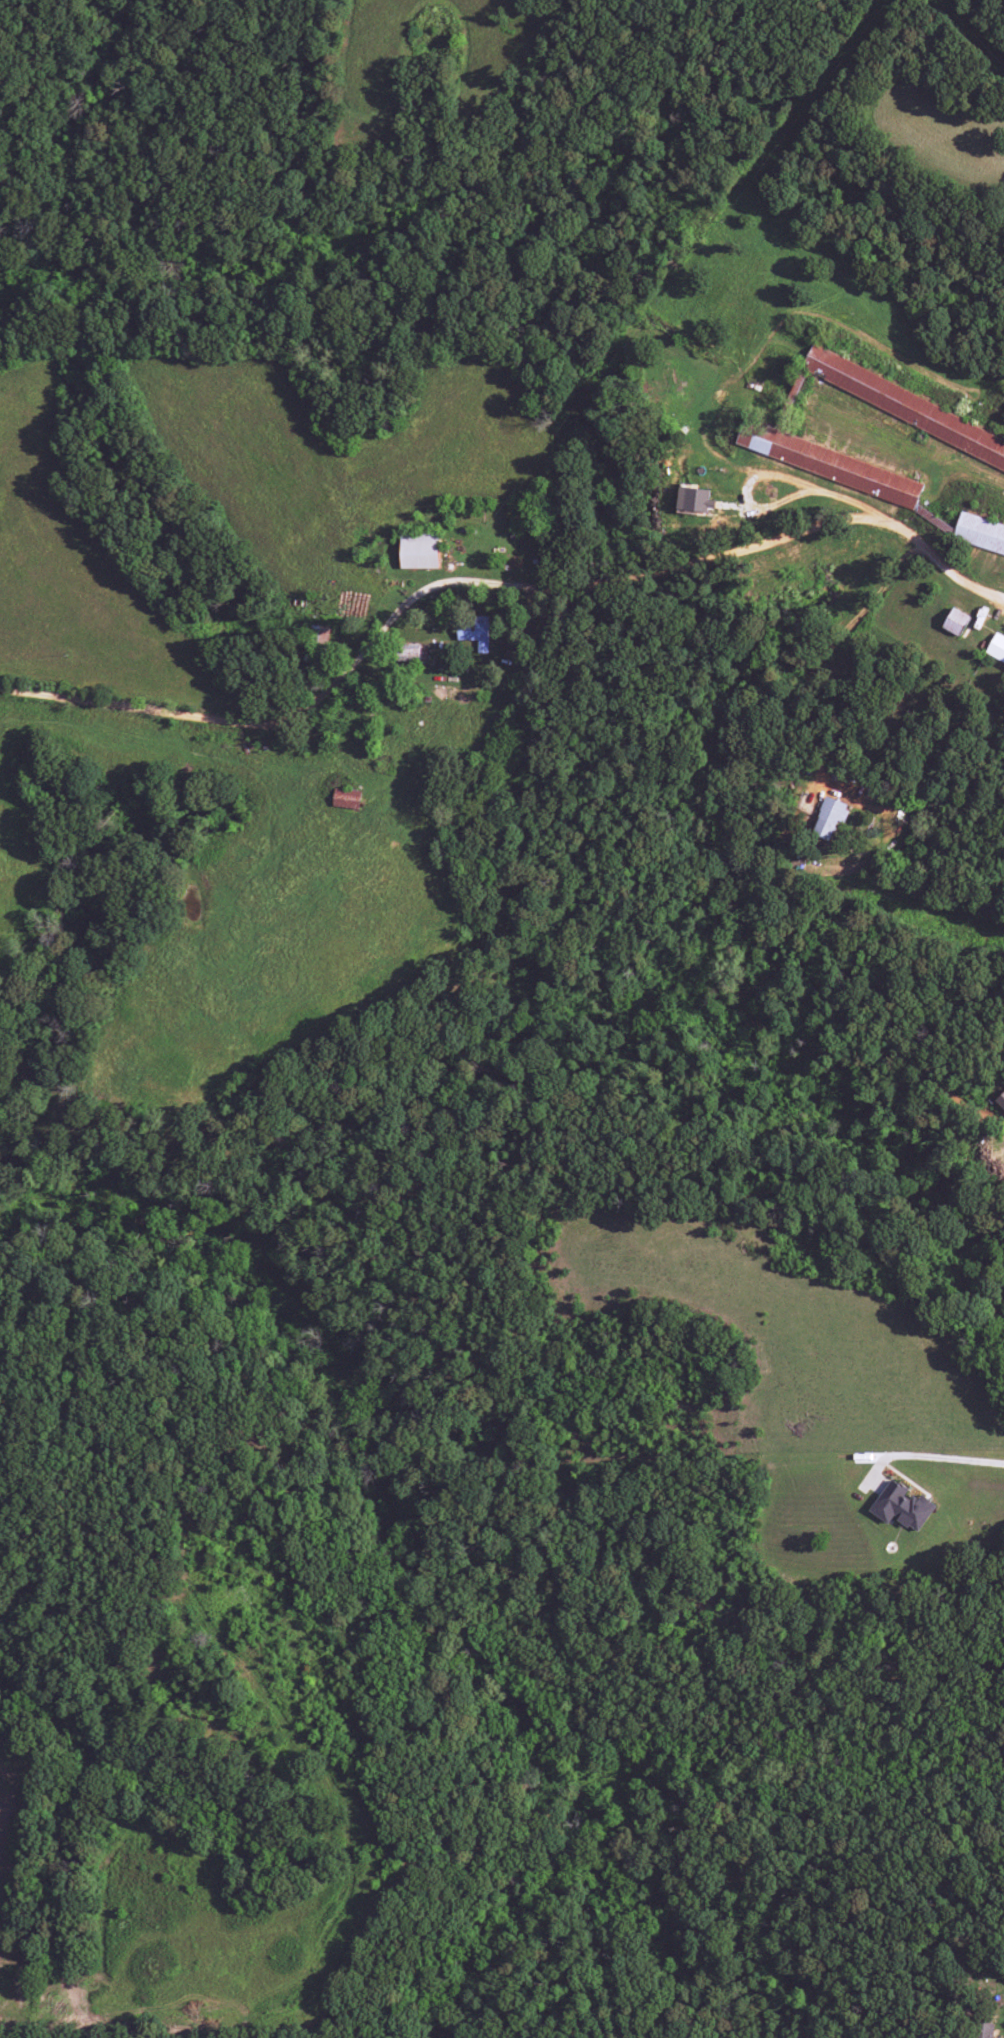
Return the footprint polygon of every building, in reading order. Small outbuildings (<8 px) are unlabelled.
[(812,347),(800,372),(1003,467),(1003,437),(812,347)] [(742,424),(735,449),(916,504),(924,479),(742,424)] [(715,500),(709,500),(709,489),(678,487),(677,510),(714,512),(715,500)] [(438,569),(439,537),(400,537),(400,568),(438,569)] [(969,617),(953,607),(941,627),(958,637),(969,617)] [(457,640),(477,641),(477,653),(488,653),(489,617),(468,617),(468,624),(457,624),(457,640)] [(996,633),(985,653),(1003,663),(1003,637),(996,633)] [(427,644),(400,644),(401,662),(428,661),(427,644)] [(332,806),(358,810),(361,792),(335,787),(332,806)] [(848,805),(826,796),(811,833),(832,842),(848,805)] [(994,1101),(1003,1111),(1003,1091),(994,1101)] [(888,1524),(892,1517),(918,1533),(935,1504),(920,1495),(917,1501),(906,1494),(908,1490),(889,1478),(869,1512),(888,1524)] [(993,2023),(975,2023),(975,2037),(992,2037),(993,2023)]
